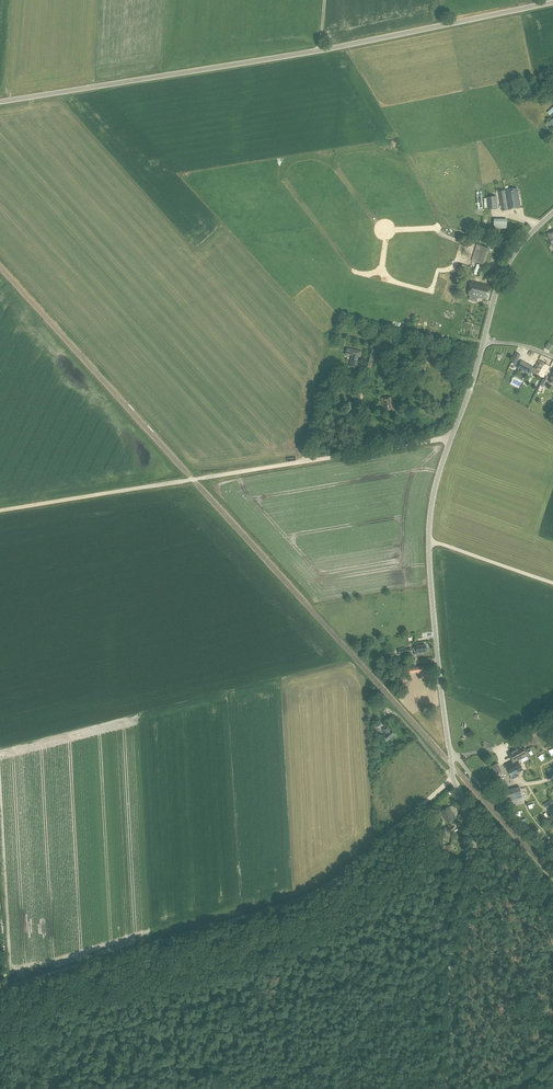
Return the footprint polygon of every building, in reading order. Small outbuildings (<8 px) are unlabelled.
[(517,188),(499,191),(502,210),(520,207),(517,188)] [(486,197),(487,205),(487,209),(498,208),(497,196),(486,197)] [(493,228),(507,229),(507,219),(494,219),(493,228)] [(484,265),(490,248),(477,244),(471,261),(484,265)] [(472,282),(468,295),(470,296),(478,297),(488,300),(491,287),(472,282)] [(345,354),(348,355),(351,355),(349,366),(356,367),(358,359),(360,359),(361,358),(362,351),(350,348),(347,347),(345,354)] [(370,368),(374,353),(375,349),(369,347),(368,351),(364,366),(370,368)] [(549,366),(539,360),(533,372),(544,377),(549,366)] [(529,372),(532,368),(525,364),(526,363),(521,361),(519,366),(529,372)] [(550,366),(545,380),(552,383),(552,368),(550,366)] [(394,409),(392,395),(381,397),(383,411),(394,409)] [(417,646),(417,647),(413,647),(413,651),(414,651),(415,654),(418,654),(422,654),(422,652),(426,652),(426,645),(417,646)] [(373,729),(379,737),(384,733),(377,725),(373,729)] [(384,735),(385,736),(383,738),(386,742),(388,740),(389,740),(395,734),(391,730),(391,729),(387,725),(383,730),(386,734),(384,735)] [(510,752),(514,759),(515,761),(518,760),(526,755),(522,747),(518,749),(517,748),(510,752)] [(515,761),(514,759),(505,764),(512,779),(519,775),(518,773),(523,770),(518,760),(515,761)] [(495,774),(501,771),(497,763),(491,766),(495,774)] [(520,786),(504,791),(508,808),(525,803),(520,786)] [(543,804),(547,810),(552,806),(552,799),(552,798),(543,804)] [(449,806),(441,811),(448,823),(456,818),(449,806)] [(442,848),(441,848),(441,853),(442,853),(443,858),(449,858),(449,853),(453,853),(451,844),(446,845),(442,845),(442,848)]
